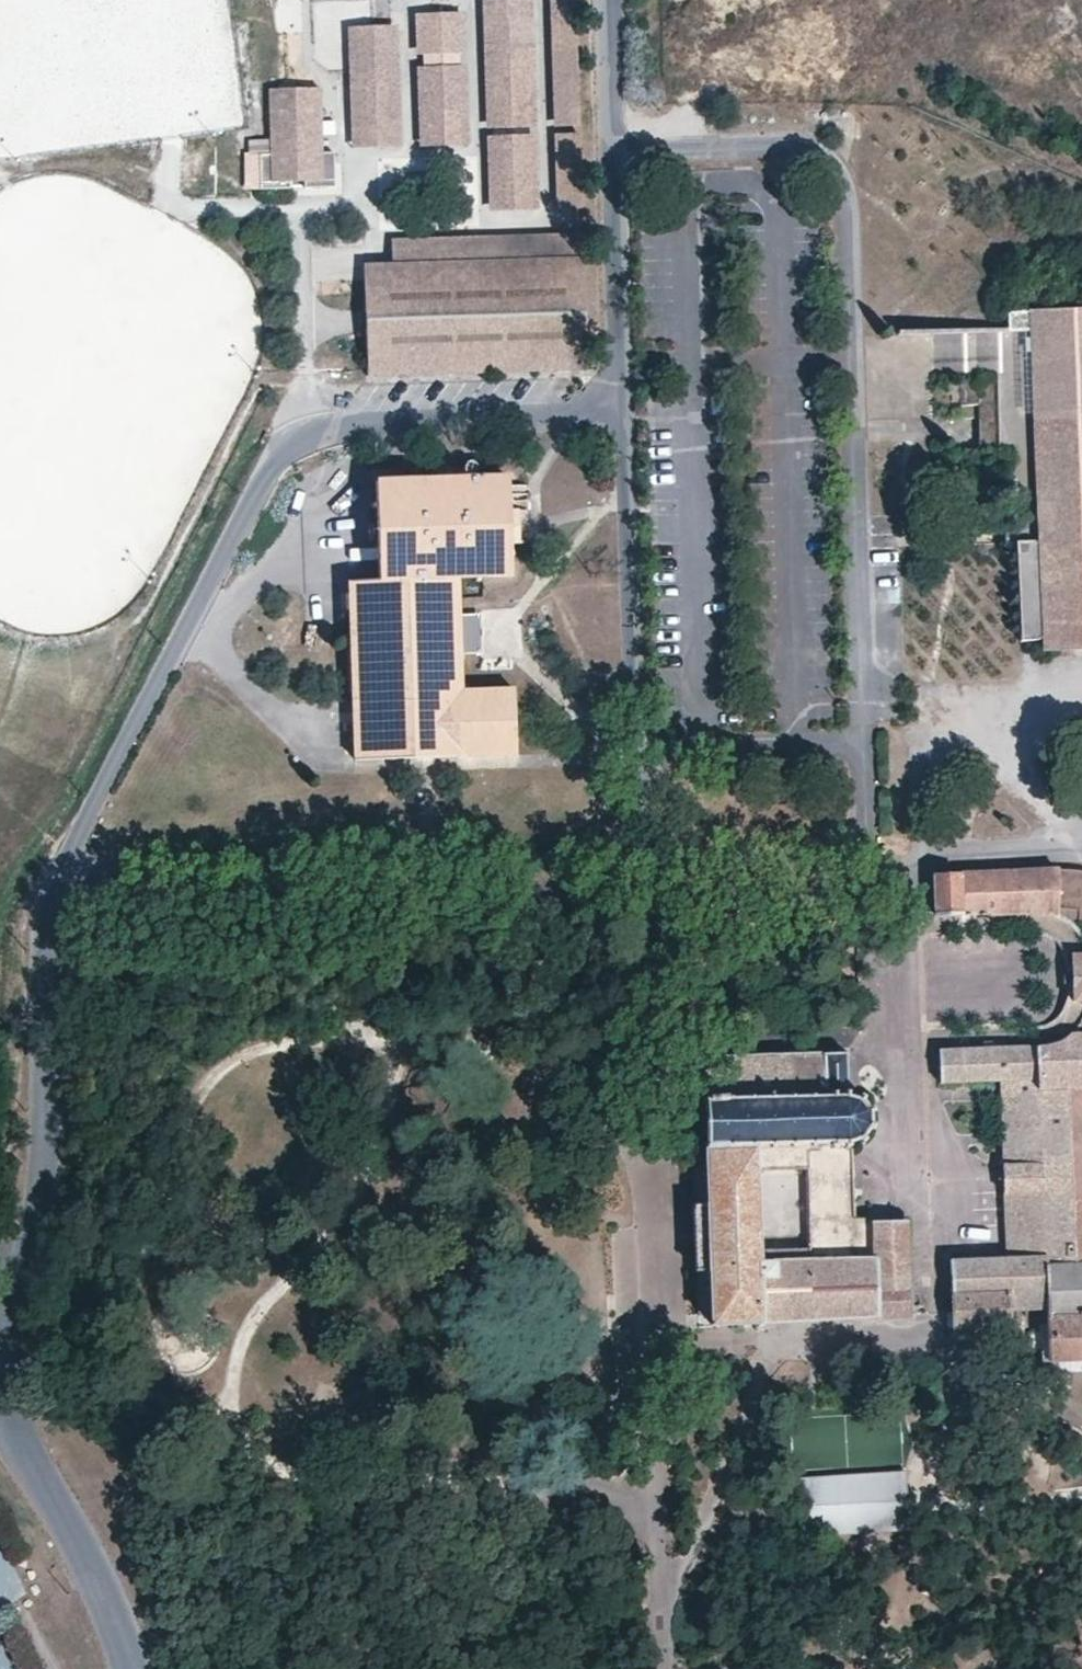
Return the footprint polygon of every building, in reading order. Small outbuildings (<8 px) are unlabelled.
[(486,0),(480,0),(484,127),(490,127),(486,0)] [(526,0),(486,0),(490,127),(530,125),(526,0)] [(531,0),(526,0),(530,125),(535,125),(531,0)] [(574,0),(551,0),(555,125),(577,124),(574,0)] [(1077,17),(1062,0),(987,0),(958,24),(1003,78),(1077,17)] [(457,10),(418,11),(419,53),(459,51),(457,10)] [(398,141),(394,22),(345,24),(349,143),(398,141)] [(459,51),(419,53),(420,64),(459,63),(459,51)] [(459,63),(420,64),(423,144),(462,143),(459,63)] [(467,143),(465,63),(459,63),(462,143),(467,143)] [(423,144),(420,64),(414,65),(417,145),(423,144)] [(321,149),(320,84),(267,85),(268,150),(257,150),(258,186),(289,185),(289,179),(302,178),(302,185),(333,184),(332,149),(321,149)] [(530,133),(490,134),(493,209),(532,208),(530,133)] [(391,239),(392,262),(579,256),(578,232),(391,239)] [(588,369),(584,256),(579,256),(392,262),(364,264),(368,376),(588,369)] [(1006,311),(1006,327),(1033,326),(1034,378),(1035,436),(1035,446),(1038,538),(1017,539),(1020,638),(1043,638),(1043,646),(1081,645),(1081,319),(1058,319),(1058,309),(1006,311)] [(1035,436),(1034,378),(1030,378),(1029,367),(996,368),(999,448),(1008,448),(1007,437),(1035,436)] [(1035,446),(1035,436),(1007,437),(1008,448),(1035,446)] [(377,481),(379,579),(459,576),(510,574),(506,477),(377,481)] [(352,692),(462,689),(461,630),(459,576),(379,579),(348,580),(352,692)] [(513,688),(462,689),(352,692),(354,758),(516,754),(513,688)] [(1068,867),(933,872),(936,913),(1035,909),(1047,911),(1056,914),(1056,906),(1057,900),(1068,899),(1068,867)] [(1081,869),(1076,868),(1068,867),(1068,899),(1057,900),(1056,906),(1077,906),(1077,915),(1081,915),(1081,869)] [(1074,915),(1064,919),(1069,923),(1075,932),(1081,943),(1076,946),(1071,952),(1072,998),(1076,1003),(1081,1009),(1081,915),(1074,915)] [(941,1048),(942,1079),(999,1078),(1003,1161),(1043,1160),(1042,1149),(1081,1147),(1081,1032),(1068,1033),(1060,1039),(1049,1042),(1035,1045),(941,1048)] [(845,1050),(704,1056),(709,1150),(843,1146),(850,1138),(853,1137),(857,1135),(862,1142),(866,1139),(861,1132),(865,1129),(867,1125),(875,1127),(877,1123),(868,1120),(868,1115),(867,1108),(874,1105),(872,1100),(864,1103),(861,1100),(857,1096),(859,1089),(854,1088),(852,1095),(847,1093),(845,1050)] [(914,1321),(910,1220),(856,1223),(853,1145),(843,1146),(709,1150),(717,1327),(914,1321)] [(1003,1161),(1003,1176),(1004,1191),(1043,1189),(1044,1202),(1081,1201),(1081,1147),(1042,1149),(1043,1160),(1003,1161)] [(1044,1202),(1043,1189),(1004,1191),(1006,1256),(952,1259),(954,1325),(1009,1322),(1009,1305),(1046,1304),(1048,1343),(1050,1359),(1081,1358),(1081,1201),(1044,1202)] [(914,1462),(783,1470),(787,1549),(919,1542),(914,1462)]
